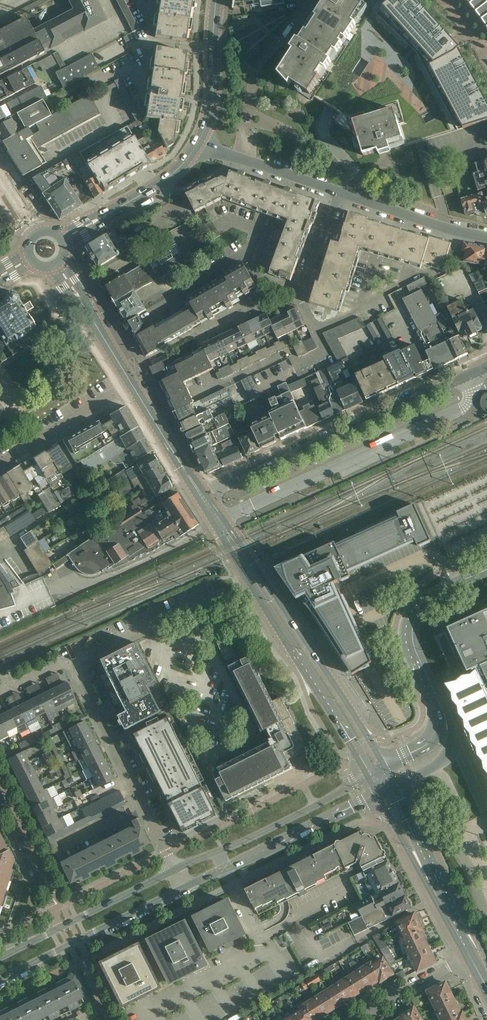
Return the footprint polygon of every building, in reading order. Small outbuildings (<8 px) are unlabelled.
[(44,53),(42,49),(48,46),(50,49),(105,20),(95,0),(69,0),(74,10),(32,32),(25,18),(0,30),(0,76),(44,53)] [(133,32),(132,32),(132,33),(139,29),(134,20),(131,13),(126,4),(124,0),(116,0),(133,32)] [(155,37),(185,41),(191,0),(160,0),(155,37)] [(379,155),(391,151),(391,149),(396,147),(404,145),(404,147),(456,131),(459,130),(459,129),(458,129),(419,56),(420,56),(419,55),(418,54),(417,52),(411,46),(412,46),(411,45),(410,45),(409,44),(394,30),(378,14),(378,13),(379,14),(384,8),(383,7),(391,0),(323,0),(322,2),(324,4),(311,22),(299,41),(297,40),(291,49),(293,51),(278,73),(277,72),(277,73),(280,75),(278,78),(289,86),(291,82),(299,87),(297,91),(307,97),(311,100),(312,99),(314,97),(319,100),(327,105),(328,106),(332,109),(339,113),(333,122),(334,122),(351,133),(352,135),(354,141),(356,150),(361,148),(364,156),(378,152),(379,155)] [(383,7),(384,8),(407,34),(433,64),(430,66),(450,104),(462,127),(463,129),(486,121),(486,104),(486,102),(486,101),(485,101),(484,99),(483,96),(484,95),(483,94),(482,95),(479,90),(480,89),(480,88),(479,88),(476,83),(477,83),(476,81),(475,82),(473,77),(473,76),(473,75),(472,76),(469,71),(470,70),(470,69),(469,69),(466,64),(467,64),(466,62),(465,63),(463,59),(463,58),(464,57),(463,56),(462,57),(459,51),(460,51),(459,50),(460,49),(417,0),(391,0),(383,7)] [(473,7),(477,12),(486,5),(486,0),(477,0),(471,5),(473,7)] [(478,15),(482,20),(486,17),(486,5),(477,12),(479,15),(478,15)] [(186,52),(155,47),(145,118),(158,120),(156,131),(166,148),(173,144),(186,52)] [(99,69),(91,54),(66,67),(55,73),(63,88),(99,69)] [(57,64),(53,55),(38,62),(43,72),(57,64)] [(35,83),(27,68),(36,63),(35,63),(0,81),(0,102),(35,83)] [(46,98),(40,86),(0,107),(0,123),(46,98)] [(89,95),(50,116),(35,124),(39,131),(31,136),(27,129),(3,142),(2,143),(23,176),(31,170),(44,161),(37,149),(100,114),(89,95)] [(13,116),(9,118),(10,119),(0,125),(0,141),(2,143),(3,142),(27,129),(35,124),(50,116),(42,100),(13,116)] [(146,123),(143,117),(136,121),(138,126),(139,127),(146,123)] [(136,121),(127,126),(129,131),(138,126),(136,121)] [(79,153),(85,164),(103,193),(115,185),(137,171),(137,172),(150,164),(136,141),(129,131),(127,126),(79,153)] [(153,133),(144,138),(157,160),(166,155),(153,133)] [(143,136),(136,141),(150,164),(157,160),(144,138),(143,136)] [(79,153),(56,165),(40,174),(31,179),(26,183),(36,197),(41,194),(76,171),(85,164),(79,153)] [(486,161),(486,162),(476,165),(478,173),(473,174),(478,191),(486,189),(486,190),(486,161)] [(101,194),(103,193),(85,164),(76,171),(81,180),(88,190),(93,199),(95,198),(97,198),(100,196),(101,194)] [(76,171),(41,194),(47,203),(70,188),(75,184),(80,181),(81,180),(76,171)] [(251,181),(252,180),(244,177),(245,174),(245,172),(241,171),(240,171),(239,175),(231,172),(228,179),(223,177),(217,180),(224,194),(223,197),(289,221),(298,196),(290,194),(292,190),(291,189),(287,188),(286,188),(285,192),(270,186),(271,183),(271,182),(267,180),(266,181),(264,184),(257,181),(256,183),(251,181)] [(185,192),(196,212),(222,199),(223,197),(224,194),(217,180),(215,177),(204,182),(206,185),(197,189),(196,186),(185,192)] [(444,183),(446,188),(457,185),(456,179),(444,183)] [(75,184),(70,188),(47,203),(59,220),(91,200),(80,181),(75,184)] [(475,213),(476,213),(476,212),(486,209),(483,202),(486,201),(484,193),(462,200),(467,215),(469,216),(473,215),(475,213)] [(289,221),(271,271),(281,274),(280,277),(291,281),(299,259),(297,258),(300,249),(301,250),(304,243),(303,242),(306,233),(308,234),(313,223),(310,222),(313,213),(316,214),(320,203),(298,195),(298,196),(289,221)] [(368,219),(346,212),(342,223),(345,224),(344,227),(341,227),(337,241),(360,248),(368,221),(368,219)] [(202,227),(205,231),(215,226),(212,221),(202,227)] [(380,254),(388,227),(381,225),(381,223),(375,221),(375,223),(368,221),(360,248),(380,254)] [(215,226),(205,231),(208,236),(218,231),(215,226)] [(400,261),(409,233),(401,231),(402,229),(396,227),(395,229),(388,227),(380,254),(400,261)] [(218,231),(208,236),(211,241),(220,236),(218,231)] [(104,235),(100,238),(100,239),(94,243),(93,242),(89,245),(89,246),(86,247),(86,248),(87,248),(99,268),(100,267),(107,262),(109,261),(108,261),(113,259),(114,258),(119,255),(120,254),(129,248),(124,239),(119,242),(117,240),(117,239),(117,240),(117,237),(115,234),(113,233),(113,232),(108,235),(108,234),(105,236),(104,235)] [(422,267),(423,262),(430,237),(429,237),(429,239),(422,237),(423,235),(417,234),(416,235),(409,233),(400,261),(422,267)] [(444,269),(451,244),(443,241),(444,240),(438,238),(437,239),(430,237),(423,262),(444,269)] [(353,271),(360,248),(337,241),(337,243),(332,241),(329,249),(328,249),(326,255),(328,255),(325,263),(353,271)] [(464,262),(476,264),(479,246),(464,243),(463,251),(466,252),(464,262)] [(476,264),(486,266),(486,248),(479,246),(476,264)] [(129,255),(127,256),(130,262),(143,255),(140,249),(129,255)] [(176,260),(180,257),(178,255),(153,270),(149,262),(126,276),(126,275),(122,278),(118,271),(104,280),(101,281),(101,284),(102,287),(105,288),(106,288),(116,303),(135,291),(135,292),(143,287),(155,281),(166,276),(180,268),(176,260)] [(255,285),(243,263),(223,274),(225,277),(237,295),(243,292),(245,295),(246,295),(250,293),(250,292),(248,289),(255,285)] [(319,283),(347,291),(353,271),(325,263),(323,270),(322,269),(320,276),(321,276),(319,283)] [(478,281),(475,273),(469,275),(473,283),(478,281)] [(225,277),(207,288),(219,310),(226,306),(228,309),(229,310),(233,308),(233,306),(231,303),(239,299),(237,295),(225,277)] [(444,335),(445,335),(444,333),(442,329),(441,330),(425,296),(421,287),(426,284),(424,279),(407,287),(411,295),(403,299),(419,331),(416,332),(426,352),(430,361),(434,369),(434,370),(456,360),(444,335)] [(312,296),(310,304),(337,312),(344,291),(346,292),(347,291),(319,283),(317,282),(314,290),(313,289),(311,295),(312,296)] [(213,314),(219,310),(207,288),(188,299),(191,305),(200,321),(201,323),(203,323),(201,320),(207,317),(209,320),(211,320),(214,318),(214,317),(213,314)] [(479,293),(486,311),(486,289),(479,293)] [(10,291),(10,293),(5,296),(4,301),(4,302),(0,304),(0,348),(5,345),(9,352),(14,349),(10,343),(13,341),(14,342),(27,335),(26,333),(35,328),(14,294),(15,292),(10,291)] [(116,303),(126,321),(127,321),(137,315),(146,310),(135,292),(135,291),(116,303)] [(467,313),(462,301),(448,307),(460,332),(461,332),(464,338),(468,336),(469,337),(478,333),(477,332),(482,330),(482,328),(480,324),(484,323),(482,320),(479,321),(478,320),(479,318),(476,311),(475,310),(473,310),(467,313)] [(191,326),(200,321),(191,305),(141,334),(139,341),(138,342),(142,348),(141,351),(144,356),(147,357),(162,348),(161,347),(165,345),(165,344),(193,328),(191,326)] [(298,308),(289,312),(297,329),(306,325),(298,308)] [(289,312),(280,317),(288,334),(297,329),(289,312)] [(275,331),(270,321),(267,314),(258,318),(266,335),(275,331)] [(127,321),(126,321),(125,326),(127,330),(132,331),(136,338),(141,330),(139,327),(142,325),(143,324),(137,315),(127,321)] [(280,317),(270,321),(275,331),(278,338),(288,334),(280,317)] [(258,318),(249,323),(257,340),(266,335),(258,318)] [(355,320),(361,329),(366,327),(360,318),(355,320)] [(355,320),(351,322),(356,331),(361,329),(355,320)] [(351,322),(346,324),(351,334),(356,331),(351,322)] [(249,323),(239,327),(247,344),(257,340),(249,323)] [(346,324),(341,326),(347,336),(351,334),(346,324)] [(341,326),(337,328),(342,338),(347,336),(341,326)] [(239,327),(230,332),(238,348),(247,344),(239,327)] [(337,328),(323,334),(328,344),(339,339),(342,338),(337,328)] [(444,333),(445,335),(444,335),(456,360),(468,354),(455,329),(447,334),(446,332),(444,333)] [(221,336),(229,353),(238,348),(230,332),(221,336)] [(221,336),(212,340),(220,357),(229,353),(221,336)] [(317,348),(312,338),(303,342),(302,341),(293,345),(298,357),(302,355),(303,356),(308,353),(308,352),(317,348)] [(331,349),(341,344),(339,339),(328,344),(331,349)] [(212,340),(201,345),(203,348),(204,348),(210,362),(220,357),(212,340)] [(333,353),(344,349),(341,344),(331,349),(333,353)] [(267,349),(270,355),(277,352),(275,346),(267,349)] [(377,347),(377,346),(362,353),(368,366),(370,372),(362,376),(365,383),(360,385),(361,387),(367,400),(400,386),(392,372),(384,359),(377,347)] [(378,346),(377,346),(377,347),(384,359),(392,372),(400,386),(400,385),(404,384),(407,383),(407,382),(416,378),(415,378),(409,364),(403,352),(402,352),(401,352),(400,351),(397,353),(385,358),(381,352),(378,346)] [(428,373),(427,372),(434,369),(430,361),(423,364),(415,346),(404,351),(403,352),(409,364),(415,378),(416,378),(428,373)] [(191,355),(175,363),(184,383),(214,369),(210,362),(204,348),(203,348),(193,353),(194,355),(192,357),(191,355)] [(336,358),(346,353),(344,349),(333,353),(336,358)] [(346,353),(336,358),(338,363),(343,360),(348,358),(349,358),(346,353)] [(256,354),(249,358),(252,364),(259,360),(256,354)] [(174,415),(195,404),(184,383),(175,363),(172,357),(167,355),(151,362),(149,367),(156,381),(160,382),(169,402),(168,402),(174,415)] [(348,371),(331,379),(345,410),(346,410),(362,403),(363,402),(357,389),(361,387),(360,385),(348,358),(343,360),(348,371)] [(268,367),(272,375),(293,367),(289,359),(268,367)] [(326,368),(331,379),(348,371),(343,360),(338,363),(326,368)] [(233,373),(241,369),(238,363),(230,367),(233,373)] [(331,379),(326,368),(320,371),(326,384),(322,386),(327,397),(335,415),(345,410),(331,379)] [(261,397),(251,377),(241,382),(251,402),(261,397)] [(324,420),(335,415),(327,397),(318,378),(311,382),(314,389),(314,390),(320,402),(316,404),(324,420)] [(277,406),(278,408),(269,413),(271,417),(279,434),(281,440),(286,438),(286,436),(304,428),(305,429),(308,428),(301,414),(288,386),(286,382),(277,387),(281,396),(276,398),(270,401),(273,408),(277,406)] [(195,404),(174,415),(179,425),(190,419),(191,420),(215,409),(221,406),(225,413),(236,408),(227,389),(226,388),(194,403),(195,404)] [(301,414),(308,428),(322,421),(315,407),(312,408),(311,405),(305,408),(306,411),(301,414)] [(76,464),(119,438),(137,427),(125,406),(109,415),(112,420),(101,426),(98,421),(62,440),(69,453),(76,464)] [(213,419),(218,417),(215,409),(191,420),(190,419),(179,425),(183,434),(184,433),(203,424),(213,419)] [(184,433),(189,443),(229,424),(230,424),(224,414),(218,417),(213,419),(203,424),(184,433)] [(275,436),(279,434),(271,417),(265,419),(250,426),(253,433),(261,449),(278,441),(275,436)] [(229,424),(189,443),(195,454),(213,444),(213,446),(231,437),(228,429),(231,428),(229,424)] [(261,449),(253,433),(252,434),(248,426),(236,432),(247,456),(261,449)] [(141,441),(144,439),(138,428),(133,430),(119,438),(120,439),(82,463),(88,474),(129,449),(141,441)] [(141,441),(129,449),(130,450),(119,457),(123,464),(125,469),(135,463),(152,452),(144,439),(141,441)] [(213,449),(212,447),(213,446),(213,444),(195,454),(204,472),(208,474),(209,474),(243,458),(238,449),(234,439),(228,442),(223,444),(225,449),(217,453),(215,448),(213,449)] [(63,455),(56,444),(49,447),(50,449),(46,452),(58,473),(59,475),(71,468),(64,455),(63,455)] [(47,483),(61,506),(74,498),(59,475),(58,473),(46,452),(43,451),(32,458),(47,483)] [(127,476),(131,483),(158,466),(151,455),(136,464),(131,468),(125,472),(124,470),(111,478),(114,482),(122,477),(123,479),(127,476)] [(33,489),(44,507),(49,514),(61,506),(47,483),(32,458),(18,466),(27,479),(33,489)] [(26,493),(27,493),(25,490),(30,487),(31,490),(33,489),(27,479),(18,466),(6,474),(13,485),(19,495),(23,501),(27,499),(26,493)] [(143,490),(164,477),(158,466),(131,483),(134,487),(138,485),(141,490),(142,489),(143,490)] [(19,495),(13,485),(6,474),(0,477),(0,506),(0,507),(1,506),(19,495)] [(171,488),(164,477),(143,490),(147,497),(146,497),(149,502),(171,488)] [(199,524),(178,492),(163,503),(162,501),(150,509),(146,502),(116,522),(86,542),(52,565),(55,569),(70,560),(73,564),(71,565),(72,566),(73,565),(75,568),(76,569),(77,570),(78,571),(79,572),(81,573),(82,574),(83,574),(85,575),(87,575),(88,575),(90,575),(91,575),(93,575),(95,575),(96,574),(98,574),(99,573),(101,571),(102,573),(103,572),(102,570),(107,567),(108,568),(108,569),(125,558),(128,562),(133,560),(134,560),(134,559),(135,559),(134,558),(139,556),(139,557),(140,557),(141,557),(141,556),(142,556),(141,555),(145,553),(146,554),(147,554),(148,553),(153,551),(154,551),(154,550),(155,550),(157,549),(159,548),(158,548),(163,545),(164,544),(166,543),(167,544),(175,539),(175,540),(199,524)] [(314,614),(353,675),(372,662),(339,590),(338,590),(337,589),(339,588),(337,583),(351,577),(347,567),(354,564),(356,568),(367,563),(366,563),(371,561),(409,543),(415,540),(418,547),(431,541),(415,504),(397,512),(400,518),(350,541),(348,536),(292,562),(288,564),(284,566),(285,569),(285,571),(286,574),(287,577),(287,578),(288,581),(289,584),(290,586),(291,588),(292,590),(294,592),(295,594),(297,596),(298,598),(299,598),(299,597),(303,595),(304,598),(304,599),(303,600),(303,601),(304,601),(304,602),(305,603),(306,603),(307,603),(307,602),(314,613),(314,614)] [(29,511),(26,513),(23,515),(20,517),(17,519),(14,520),(12,522),(9,524),(6,526),(3,528),(0,529),(0,530),(0,543),(35,521),(29,511)] [(24,552),(38,543),(36,539),(31,531),(19,538),(26,549),(23,551),(24,552)] [(15,608),(14,606),(13,602),(12,600),(11,598),(10,596),(9,592),(7,589),(6,587),(7,586),(5,582),(4,580),(1,576),(0,575),(0,612),(15,608)] [(9,584),(12,590),(18,588),(13,582),(9,584)] [(448,628),(470,677),(451,686),(444,671),(442,672),(448,687),(449,686),(486,770),(486,611),(448,628)] [(138,643),(102,661),(128,712),(119,716),(126,731),(162,713),(149,687),(158,683),(138,643)] [(250,660),(249,658),(247,659),(246,658),(229,668),(261,733),(268,729),(272,738),(269,739),(270,741),(219,767),(219,768),(214,770),(219,780),(217,781),(219,783),(217,783),(226,801),(292,768),(288,760),(308,750),(281,697),(273,701),(254,664),(253,664),(251,660),(250,660)] [(26,688),(31,697),(42,691),(37,682),(26,688)] [(66,682),(57,687),(67,707),(77,702),(66,682)] [(57,712),(67,707),(57,687),(47,692),(57,712)] [(47,692),(38,697),(45,712),(49,720),(59,715),(57,712),(47,692)] [(28,702),(36,717),(45,712),(38,697),(28,702)] [(28,702),(18,706),(28,726),(38,722),(36,717),(28,702)] [(18,706),(8,711),(19,733),(19,734),(29,729),(28,726),(18,706)] [(0,716),(0,718),(9,736),(9,737),(19,733),(8,711),(0,716)] [(196,828),(207,822),(222,815),(207,784),(181,732),(170,712),(147,724),(148,727),(131,736),(140,753),(164,802),(181,835),(196,828)] [(9,736),(0,718),(0,740),(9,736)] [(67,741),(89,731),(84,721),(62,732),(67,741)] [(63,723),(53,728),(55,732),(60,729),(65,727),(63,723)] [(55,732),(53,728),(43,733),(45,737),(51,734),(55,732)] [(89,731),(67,741),(72,751),(94,740),(91,735),(94,734),(92,730),(91,729),(89,731)] [(72,751),(77,761),(78,761),(101,749),(99,745),(97,746),(96,746),(94,740),(72,751)] [(52,749),(57,759),(61,757),(56,747),(52,749)] [(16,751),(15,748),(5,752),(6,756),(16,751)] [(8,759),(12,768),(28,760),(26,756),(30,754),(28,749),(8,759)] [(101,749),(78,761),(83,770),(103,760),(101,755),(103,753),(101,749)] [(46,752),(42,754),(46,764),(55,760),(50,750),(46,752)] [(61,757),(57,759),(62,768),(66,767),(61,757)] [(28,760),(12,768),(17,778),(33,770),(37,769),(35,764),(31,766),(28,760)] [(83,770),(82,770),(86,780),(90,778),(90,779),(111,768),(109,764),(106,765),(103,760),(83,770)] [(66,767),(62,768),(64,773),(64,776),(65,778),(70,776),(66,767)] [(113,772),(111,768),(90,779),(95,789),(113,780),(110,774),(113,772)] [(22,788),(38,780),(33,770),(17,778),(22,788)] [(22,789),(20,790),(22,794),(24,793),(27,798),(43,789),(38,780),(22,788),(22,789)] [(43,789),(27,798),(30,804),(27,805),(29,809),(32,808),(32,807),(48,799),(51,798),(46,788),(43,789)] [(82,795),(80,790),(74,793),(76,798),(82,795)] [(113,793),(118,802),(124,800),(119,790),(113,793)] [(108,795),(113,805),(118,802),(113,793),(108,795)] [(113,805),(108,795),(103,798),(107,808),(113,805)] [(32,808),(29,809),(31,813),(34,812),(37,817),(53,809),(57,807),(53,797),(51,798),(48,799),(32,807),(32,808)] [(97,801),(102,811),(107,808),(103,798),(97,801)] [(67,827),(46,837),(59,862),(63,860),(53,840),(126,804),(124,800),(118,802),(113,805),(107,808),(102,811),(97,813),(92,816),(91,814),(85,818),(67,827)] [(92,804),(97,813),(102,811),(97,801),(92,804)] [(97,813),(92,804),(80,809),(85,818),(91,814),(92,816),(97,813)] [(53,809),(37,817),(40,823),(37,825),(39,828),(58,818),(53,809)] [(135,829),(61,866),(69,883),(148,844),(139,828),(143,826),(138,818),(134,813),(129,818),(135,829)] [(58,818),(39,828),(41,833),(44,831),(46,837),(67,827),(62,817),(58,819),(58,818)] [(335,844),(347,868),(357,862),(361,863),(365,871),(388,860),(379,842),(376,844),(373,838),(370,839),(364,837),(363,834),(357,838),(355,834),(335,844)] [(347,868),(335,844),(245,889),(255,909),(263,905),(265,905),(276,899),(279,905),(283,903),(299,895),(300,898),(310,893),(309,891),(348,870),(347,868)] [(0,855),(0,899),(10,870),(12,871),(12,870),(8,869),(11,859),(0,855)] [(365,871),(363,872),(365,877),(368,875),(377,893),(380,892),(381,892),(399,883),(394,872),(388,860),(387,861),(387,860),(388,860),(365,871)] [(377,893),(356,904),(362,916),(387,904),(387,903),(405,894),(399,883),(381,892),(380,892),(377,893)] [(387,903),(387,904),(394,917),(411,908),(405,894),(387,903)] [(206,911),(195,917),(212,951),(223,945),(224,945),(226,948),(235,944),(233,940),(234,939),(245,934),(228,900),(217,906),(216,907),(211,906),(207,911),(206,911)] [(362,916),(349,923),(350,925),(355,935),(394,917),(387,904),(362,916)] [(402,939),(420,931),(422,930),(414,914),(405,918),(397,922),(401,930),(404,937),(402,938),(402,939)] [(207,965),(186,922),(179,925),(178,923),(155,935),(155,937),(149,940),(171,983),(207,965)] [(331,922),(324,926),(326,931),(333,928),(331,922)] [(402,939),(410,954),(428,946),(420,931),(402,939)] [(381,949),(387,946),(379,933),(373,937),(381,949)] [(120,952),(117,956),(103,963),(125,1006),(161,988),(140,945),(126,952),(120,952)] [(391,952),(387,946),(381,949),(390,965),(391,964),(393,963),(387,954),(391,952)] [(435,962),(428,946),(410,954),(418,971),(435,962)] [(372,960),(370,962),(382,980),(392,974),(382,958),(374,963),(372,960)] [(355,962),(370,985),(380,979),(381,981),(382,980),(370,962),(369,959),(361,964),(358,960),(355,962)] [(359,992),(370,985),(355,962),(354,961),(349,964),(353,971),(357,969),(358,971),(349,976),(359,992)] [(396,974),(399,980),(406,976),(403,970),(396,974)] [(0,1012),(0,1019),(52,1019),(88,1002),(75,974),(0,1012)] [(348,999),(359,992),(349,976),(340,981),(339,979),(336,980),(348,999)] [(332,987),(327,990),(338,1006),(348,999),(336,980),(336,981),(335,979),(329,982),(332,987)] [(310,987),(306,981),(301,984),(305,990),(310,987)] [(449,989),(445,983),(428,991),(442,1019),(466,1019),(462,1013),(461,1014),(449,989)] [(327,1012),(338,1006),(327,990),(319,995),(317,993),(315,994),(327,1012)] [(316,1019),(327,1012),(315,994),(313,995),(314,998),(306,1003),(316,1019)] [(421,1004),(417,997),(411,1000),(415,1007),(421,1004)] [(293,1008),(301,1019),(316,1019),(306,1003),(304,1001),(293,1008)] [(271,1009),(268,1004),(263,1007),(266,1012),(271,1009)] [(282,1014),(285,1019),(286,1019),(301,1019),(293,1008),(282,1014)] [(403,1014),(407,1019),(422,1019),(414,1008),(403,1014)]
